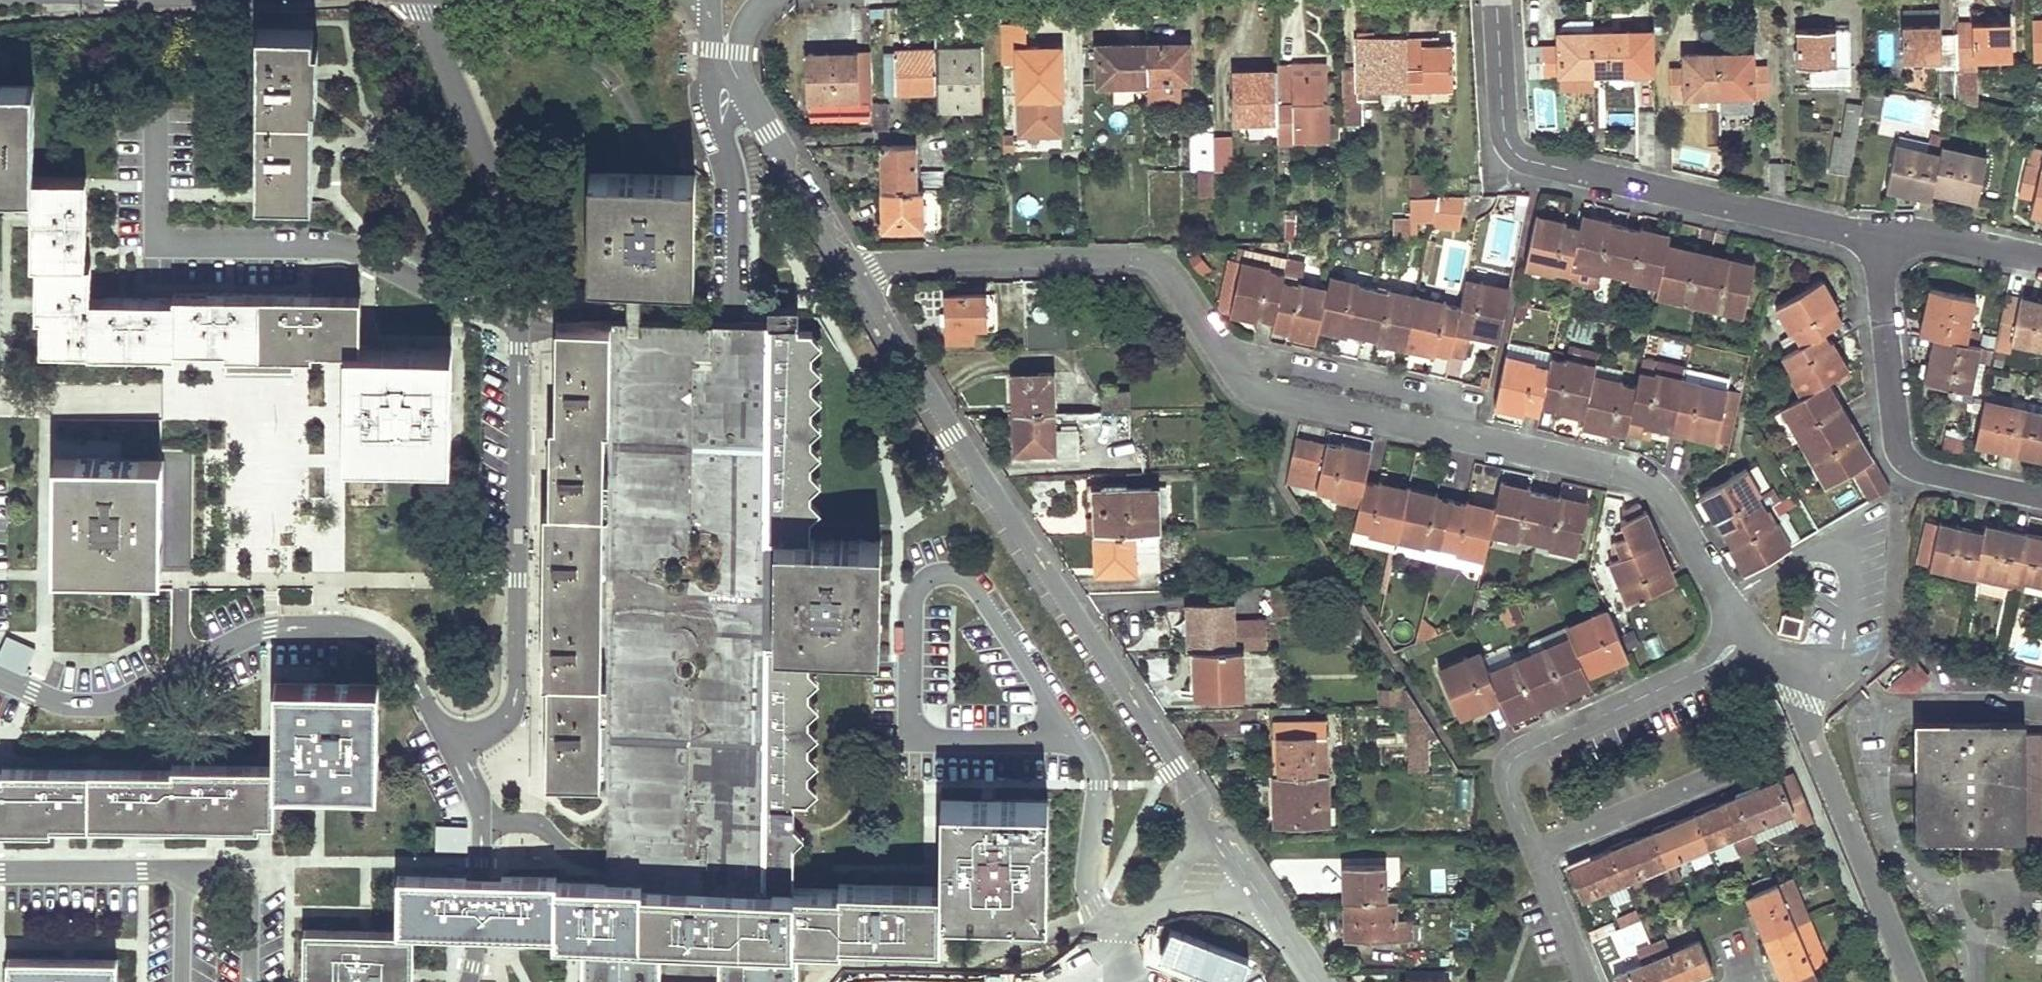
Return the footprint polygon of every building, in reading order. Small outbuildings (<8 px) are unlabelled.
[(1958,70),(1958,40),(1940,40),(1939,13),(1903,13),(1904,63),(1940,62),(1941,101),(1951,103),(1959,105),(1958,70)] [(291,113),(348,114),(350,25),(293,24),(291,113)] [(2010,60),(2010,42),(2009,25),(1957,25),(1958,40),(1958,70),(1959,105),(1976,108),(1976,70),(1976,61),(2010,60)] [(1812,89),(1851,87),(1850,31),(1798,32),(1799,68),(1811,68),(1812,89)] [(1595,75),(1655,74),(1654,34),(1629,34),(1595,35),(1595,75)] [(1546,50),(1547,76),(1562,76),(1595,75),(1595,35),(1559,35),(1560,50),(1546,50)] [(1452,88),(1451,66),(1451,44),(1422,44),(1422,37),(1406,38),(1407,88),(1407,89),(1452,88)] [(1407,88),(1406,38),(1354,39),(1355,68),(1340,69),(1342,125),(1358,125),(1358,101),(1373,100),(1373,89),(1407,88)] [(1016,45),(1018,138),(1065,137),(1064,100),(1067,99),(1066,44),(1016,45)] [(1096,85),(1146,84),(1145,44),(1116,45),(1117,47),(1095,47),(1096,85)] [(1189,81),(1188,44),(1145,44),(1146,84),(1147,104),(1180,104),(1180,82),(1189,81)] [(936,52),(936,92),(936,110),(979,109),(977,48),(936,49),(936,52)] [(892,53),(893,83),(885,83),(885,93),(936,92),(936,52),(892,53)] [(808,100),(871,98),(870,53),(806,54),(808,100)] [(1753,69),(1752,55),(1720,56),(1722,97),(1767,96),(1767,69),(1753,69)] [(1722,97),(1720,56),(1684,57),(1685,68),(1686,98),(1722,97)] [(1276,121),(1277,141),(1339,140),(1339,122),(1330,123),(1329,106),(1328,104),(1327,67),(1275,67),(1275,71),(1276,121)] [(1686,98),(1685,68),(1670,68),(1671,98),(1686,98)] [(1925,69),(1909,69),(1910,89),(1926,88),(1925,69)] [(1276,121),(1275,71),(1262,72),(1261,75),(1234,76),(1235,122),(1276,121)] [(0,72),(0,180),(25,180),(35,180),(41,181),(41,168),(40,73),(0,72)] [(1595,75),(1562,76),(1562,92),(1596,92),(1595,75)] [(1867,96),(1864,115),(1878,118),(1881,99),(1867,96)] [(871,103),(871,132),(889,132),(889,103),(871,103)] [(1848,105),(1842,141),(1834,139),(1829,173),(1851,177),(1862,107),(1848,105)] [(348,114),(291,113),(289,202),(315,203),(346,203),(348,114)] [(1213,171),(1213,140),(1212,131),(1189,131),(1190,171),(1197,171),(1197,197),(1214,197),(1213,184),(1213,171)] [(1015,154),(1014,134),(1003,134),(1004,154),(1015,154)] [(1977,204),(1986,164),(1941,154),(1942,148),(1898,138),(1887,192),(1932,202),(1933,195),(1977,204)] [(1213,140),(1213,171),(1230,170),(1230,139),(1213,140)] [(1052,141),(1024,142),(1025,154),(1052,153),(1052,141)] [(880,146),(881,190),(916,190),(915,146),(880,146)] [(2041,163),(2041,162),(2032,160),(2027,184),(2037,186),(2041,163)] [(2041,218),(2041,163),(2037,186),(2030,216),(2041,218)] [(35,180),(35,258),(42,258),(90,257),(92,213),(92,175),(92,170),(41,168),(41,181),(35,180)] [(693,280),(694,175),(589,174),(588,280),(693,280)] [(1425,196),(1424,177),(1409,178),(1409,196),(1425,196)] [(906,226),(906,228),(906,231),(937,230),(936,189),(916,190),(881,190),(882,227),(906,226)] [(1465,197),(1437,196),(1431,226),(1460,229),(1465,197)] [(1412,220),(1422,220),(1422,204),(1411,205),(1412,220)] [(1614,275),(1625,226),(1611,223),(1612,221),(1582,214),(1579,227),(1570,269),(1599,275),(1600,272),(1614,275)] [(1570,269),(1579,227),(1565,224),(1566,221),(1536,215),(1524,270),(1553,276),(1553,272),(1568,275),(1570,269)] [(1410,240),(1409,223),(1392,223),(1392,240),(1410,240)] [(1639,230),(1625,226),(1614,275),(1628,278),(1628,282),(1657,288),(1668,243),(1670,233),(1640,227),(1639,230)] [(1437,240),(1428,238),(1423,263),(1432,264),(1437,240)] [(1698,250),(1668,243),(1657,288),(1655,298),(1685,305),(1686,302),(1699,305),(1709,257),(1697,254),(1698,250)] [(1245,249),(1230,245),(1226,260),(1242,264),(1245,249)] [(1259,320),(1274,323),(1287,259),(1245,249),(1242,264),(1232,304),(1229,316),(1259,322),(1259,320)] [(1725,260),(1709,257),(1699,305),(1714,308),(1714,312),(1742,317),(1754,262),(1726,256),(1725,260)] [(44,309),(44,346),(94,347),(96,290),(97,258),(90,257),(42,258),(41,309),(44,309)] [(1317,331),(1325,291),(1300,285),(1301,280),(1305,263),(1287,258),(1287,259),(1274,323),(1273,329),(1287,332),(1286,337),(1314,343),(1317,331)] [(1232,304),(1242,264),(1226,260),(1217,300),(1232,304)] [(1347,334),(1363,338),(1374,289),(1358,285),(1358,282),(1329,275),(1326,286),(1325,291),(1317,331),(1346,337),(1347,334)] [(1326,286),(1301,280),(1300,285),(1325,291),(1326,286)] [(1459,306),(1448,357),(1463,360),(1468,336),(1497,342),(1509,286),(1480,280),(1480,283),(1464,280),(1459,306)] [(1799,346),(1824,332),(1843,321),(1835,309),(1839,307),(1823,281),(1775,309),(1789,336),(1793,334),(1799,346)] [(1376,343),(1404,350),(1416,295),(1388,288),(1387,292),(1374,289),(1363,338),(1376,340),(1376,343)] [(130,291),(96,290),(94,347),(123,349),(200,346),(199,291),(130,291)] [(287,292),(201,290),(199,291),(200,346),(243,346),(286,347),(287,292)] [(1920,335),(1934,338),(1974,347),(1978,333),(1962,329),(1965,315),(1968,301),(1929,291),(1920,335)] [(389,343),(390,294),(313,292),(287,292),(286,347),(312,348),(344,349),(389,350),(389,343)] [(972,326),(985,325),(985,295),(947,295),(947,338),(972,338),(972,326)] [(1416,295),(1404,350),(1433,356),(1434,353),(1448,357),(1459,306),(1446,304),(1446,301),(1416,295)] [(2021,300),(2005,296),(1992,352),(2008,355),(2012,339),(2041,346),(2041,303),(2022,298),(2021,300)] [(798,307),(769,305),(771,323),(768,539),(774,539),(812,540),(813,329),(799,329),(797,322),(798,307)] [(546,777),(601,777),(602,650),(605,421),(609,421),(611,320),(557,319),(556,420),(550,420),(550,505),(544,505),(543,577),(543,605),(542,677),(547,677),(546,777)] [(771,323),(611,320),(609,421),(605,421),(602,650),(767,652),(768,539),(771,323)] [(1799,398),(1829,381),(1850,369),(1834,343),(1831,345),(1824,332),(1799,346),(1780,357),(1788,371),(1785,373),(1799,398)] [(1934,338),(1924,383),(1965,392),(1974,347),(1934,338)] [(1506,347),(1504,355),(1534,361),(1536,354),(1506,347)] [(1974,347),(1965,392),(1975,395),(1986,350),(1974,347)] [(1582,418),(1592,373),(1596,355),(1569,348),(1568,357),(1566,356),(1566,360),(1550,357),(1539,405),(1555,408),(1554,412),(1582,418)] [(451,350),(389,350),(344,349),(344,359),(344,455),(373,455),(450,455),(451,350)] [(1539,405),(1550,357),(1536,354),(1534,361),(1504,355),(1493,408),(1522,414),(1523,412),(1537,415),(1539,405)] [(1639,371),(1635,386),(1628,420),(1642,423),(1642,426),(1670,433),(1671,429),(1682,380),(1685,366),(1657,359),(1654,374),(1639,371)] [(1698,384),(1682,380),(1671,429),(1686,433),(1685,436),(1715,442),(1715,441),(1727,391),(1730,379),(1715,375),(1701,372),(1698,384)] [(1015,413),(1053,412),(1053,373),(1039,373),(1039,377),(1015,378),(1015,413)] [(1622,379),(1592,373),(1582,418),(1580,428),(1609,435),(1610,431),(1624,435),(1628,420),(1635,386),(1621,383),(1622,379)] [(1844,407),(1829,381),(1799,398),(1778,410),(1794,436),(1797,433),(1804,447),(1848,421),(1841,408),(1844,407)] [(1102,391),(1102,411),(1130,411),(1129,391),(1102,391)] [(1727,444),(1739,394),(1727,391),(1715,441),(1727,444)] [(2016,456),(2025,416),(2027,404),(1986,395),(1975,447),(2016,456)] [(2028,402),(2027,404),(2025,416),(2041,420),(2041,405),(2028,402)] [(1016,447),(1016,459),(1054,458),(1054,450),(1074,449),(1074,412),(1053,412),(1015,413),(1016,447)] [(2025,416),(2016,456),(2041,462),(2041,420),(2025,416)] [(1855,434),(1848,421),(1804,447),(1812,459),(1808,461),(1824,487),(1852,471),(1869,501),(1889,489),(1872,458),(1872,456),(1858,433),(1855,434)] [(1967,440),(1946,436),(1943,450),(1964,455),(1967,440)] [(1296,437),(1285,485),(1330,495),(1329,498),(1358,505),(1364,480),(1370,451),(1341,445),(1341,447),(1296,437)] [(162,460),(134,460),(55,459),(54,564),(104,565),(161,565),(162,543),(162,460)] [(1699,496),(1715,522),(1717,521),(1724,533),(1766,508),(1759,497),(1762,495),(1747,468),(1699,496)] [(1368,535),(1396,541),(1408,488),(1409,487),(1379,480),(1379,484),(1364,480),(1358,505),(1353,529),(1368,533),(1368,535)] [(1501,482),(1495,507),(1489,535),(1518,541),(1519,539),(1535,542),(1545,494),(1530,490),(1530,488),(1501,482)] [(1095,533),(1157,531),(1159,531),(1158,486),(1094,488),(1095,533)] [(1426,545),(1440,548),(1451,500),(1437,497),(1437,494),(1408,488),(1396,541),(1425,548),(1426,545)] [(1576,554),(1588,501),(1559,494),(1558,497),(1545,494),(1535,542),(1548,545),(1547,547),(1576,554)] [(1451,500),(1440,548),(1455,552),(1455,554),(1484,561),(1489,535),(1495,507),(1467,501),(1466,504),(1451,500)] [(1620,557),(1614,560),(1608,563),(1620,591),(1622,589),(1628,603),(1674,584),(1668,569),(1670,568),(1646,511),(1643,512),(1638,503),(1621,510),(1625,520),(1620,523),(1626,536),(1613,542),(1620,557)] [(1766,508),(1724,533),(1732,546),(1729,547),(1744,573),(1792,545),(1777,520),(1774,522),(1766,508)] [(1930,569),(1974,579),(1984,534),(1939,524),(1938,529),(1924,526),(1917,563),(1930,567),(1930,569)] [(2014,589),(2026,536),(1986,527),(1984,534),(1974,579),(1974,581),(1984,584),(2006,589),(2014,591),(2014,589)] [(1394,553),(1396,541),(1368,535),(1368,533),(1353,529),(1350,543),(1394,553)] [(1158,571),(1158,551),(1157,531),(1095,533),(1096,568),(1122,567),(1122,572),(1158,571)] [(2026,536),(2014,589),(2024,591),(2027,577),(2041,581),(2041,539),(2026,536)] [(774,646),(774,539),(768,539),(767,652),(602,650),(601,777),(607,777),(606,882),(641,882),(641,887),(775,888),(774,646)] [(812,540),(774,539),(774,646),(807,647),(880,648),(880,611),(881,541),(812,540)] [(1393,554),(1436,564),(1440,548),(1426,545),(1425,548),(1396,541),(1394,553),(1393,554)] [(2024,591),(2041,595),(2041,581),(2027,577),(2024,591)] [(2006,589),(1984,584),(1981,595),(2003,600),(2006,589)] [(1521,619),(1514,603),(1506,606),(1513,622),(1521,619)] [(1188,651),(1194,651),(1233,649),(1233,625),(1232,605),(1187,606),(1188,651)] [(1513,622),(1506,606),(1498,610),(1506,626),(1513,622)] [(1569,635),(1587,676),(1614,665),(1613,662),(1627,657),(1607,611),(1593,616),(1592,614),(1564,626),(1569,635)] [(1800,619),(1781,614),(1776,632),(1796,637),(1800,619)] [(1436,629),(1431,625),(1425,622),(1420,640),(1436,632),(1436,629)] [(1245,649),(1245,625),(1233,625),(1233,649),(1242,649),(1245,649)] [(1528,656),(1547,701),(1563,694),(1564,696),(1590,685),(1587,676),(1569,635),(1542,647),(1543,649),(1528,656)] [(36,651),(6,636),(0,649),(0,666),(23,677),(36,651)] [(807,647),(774,646),(775,888),(794,889),(793,877),(791,799),(805,799),(807,647)] [(1194,651),(1195,673),(1196,695),(1243,694),(1242,649),(1233,649),(1194,651)] [(1485,705),(1499,700),(1486,671),(1478,653),(1464,659),(1463,657),(1437,668),(1459,720),(1473,713),(1486,707),(1485,705)] [(1535,706),(1547,701),(1528,656),(1516,661),(1514,658),(1486,671),(1499,700),(1508,721),(1536,709),(1535,706)] [(1914,691),(1929,678),(1917,665),(1892,687),(1897,692),(1914,691)] [(275,784),(376,785),(378,684),(276,683),(275,765),(275,784)] [(1390,705),(1390,689),(1380,690),(1380,706),(1390,705)] [(1415,704),(1405,689),(1390,689),(1390,705),(1408,705),(1415,704)] [(1408,705),(1408,769),(1424,769),(1424,732),(1434,732),(1428,724),(1415,704),(1408,705)] [(1278,738),(1279,756),(1279,773),(1327,772),(1326,719),(1271,720),(1272,738),(1278,738)] [(2020,734),(2020,728),(1922,727),(1921,834),(2041,835),(2041,735),(2020,734)] [(4,827),(4,821),(175,823),(175,817),(261,819),(275,819),(275,784),(275,765),(261,765),(172,763),(172,769),(2,767),(2,773),(0,773),(0,827),(4,827)] [(1327,772),(1279,773),(1273,773),(1274,822),(1328,820),(1327,772)] [(1753,832),(1793,815),(1797,826),(1798,828),(1813,822),(1794,775),(1779,781),(1779,780),(1757,789),(1758,792),(1739,799),(1753,832)] [(1456,809),(1471,809),(1471,778),(1456,778),(1456,809)] [(1716,810),(1697,818),(1710,850),(1753,832),(1739,799),(1738,797),(1715,806),(1716,810)] [(1048,801),(942,800),(942,883),(942,904),(1047,904),(1048,801)] [(1675,827),(1655,835),(1668,867),(1710,850),(1697,818),(1696,815),(1674,824),(1675,827)] [(1793,815),(1753,832),(1758,843),(1797,826),(1793,815)] [(467,853),(467,826),(435,826),(435,853),(467,853)] [(1668,867),(1655,835),(1654,832),(1632,842),(1633,844),(1614,852),(1627,885),(1668,867)] [(1609,892),(1627,885),(1614,852),(1613,850),(1589,860),(1590,862),(1569,871),(1583,903),(1609,892)] [(1344,902),(1396,900),(1411,900),(1411,892),(1386,892),(1386,864),(1343,864),(1344,902)] [(1627,885),(1631,895),(1673,878),(1668,867),(1627,885)] [(396,929),(412,929),(475,929),(476,876),(442,876),(398,876),(396,929)] [(1752,883),(1756,894),(1773,887),(1768,876),(1752,883)] [(1799,898),(1792,879),(1777,885),(1785,904),(1799,898)] [(942,883),(840,885),(840,939),(941,940),(942,883)] [(1609,892),(1616,907),(1633,900),(1631,895),(1627,885),(1609,892)] [(1809,922),(1799,898),(1785,904),(1777,885),(1773,887),(1756,894),(1746,898),(1754,918),(1757,916),(1767,940),(1795,928),(1809,922)] [(794,889),(792,943),(840,943),(840,939),(838,889),(794,889)] [(1419,940),(1419,931),(1419,923),(1411,923),(1411,919),(1396,918),(1396,900),(1344,902),(1345,941),(1419,940)] [(1795,928),(1767,940),(1764,941),(1772,960),(1776,959),(1785,981),(1812,970),(1795,928)] [(412,929),(396,929),(304,929),(304,981),(412,981),(412,929)] [(1658,960),(1667,981),(1686,981),(1690,980),(1691,981),(1713,973),(1699,942),(1670,954),(1664,941),(1652,946),(1658,960)] [(1614,962),(1620,975),(1658,960),(1652,946),(1614,962)] [(116,960),(60,959),(9,958),(9,981),(116,981),(116,960)] [(1658,960),(1620,975),(1614,978),(1616,981),(1667,981),(1658,960)] [(1785,981),(1783,981),(1817,981),(1812,970),(1785,981)]
